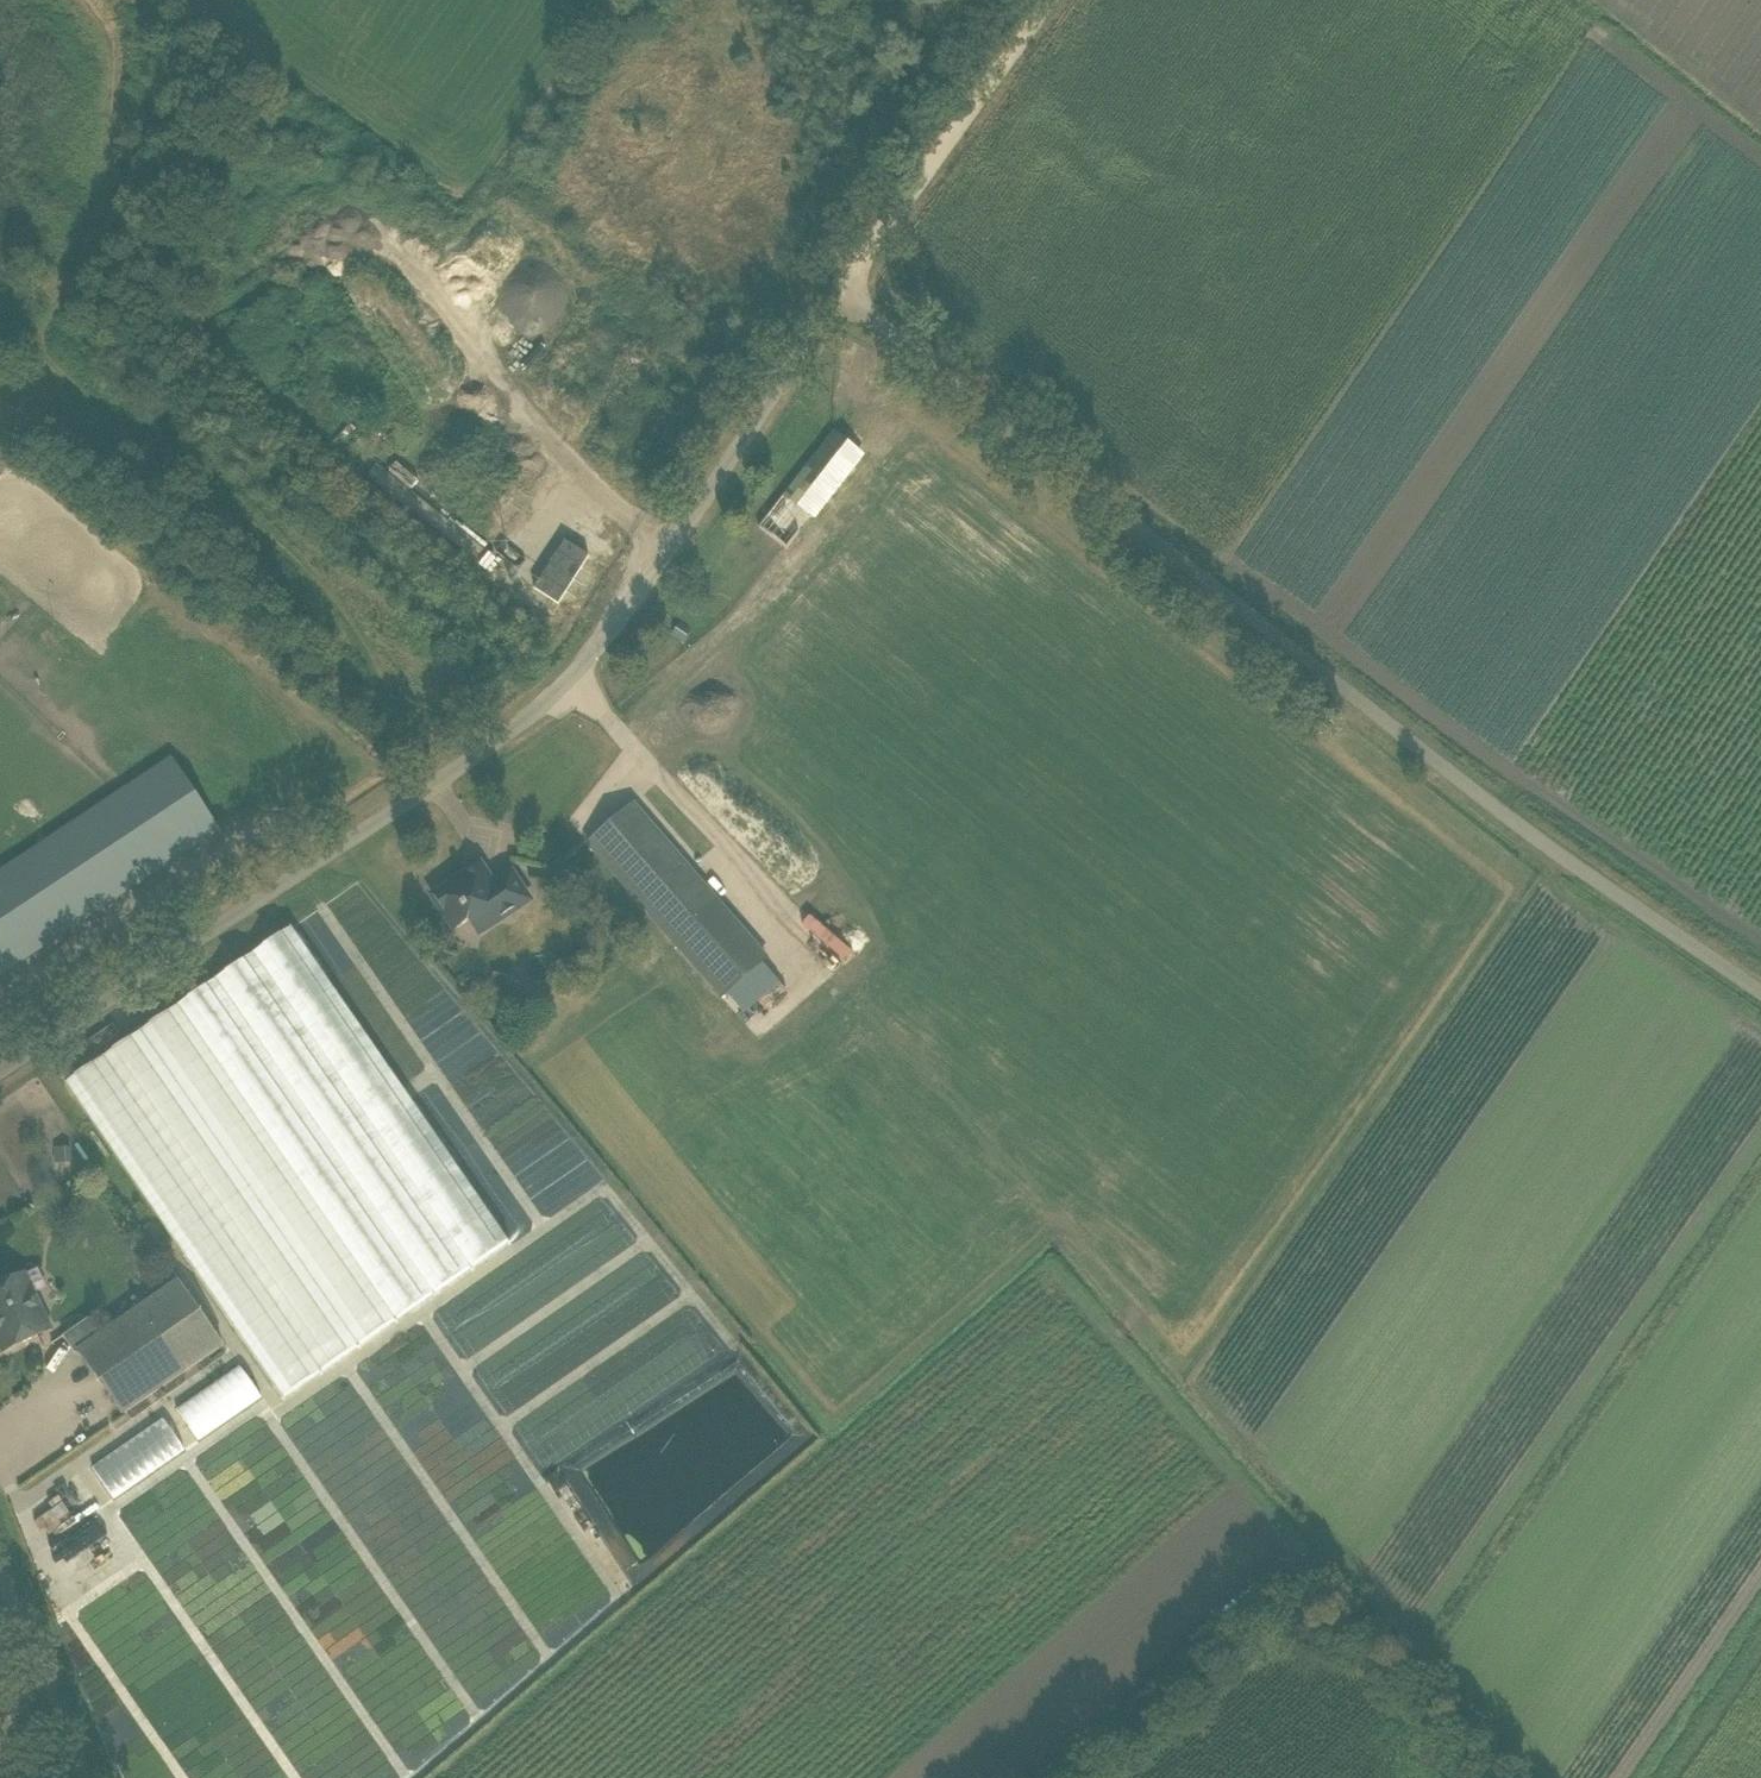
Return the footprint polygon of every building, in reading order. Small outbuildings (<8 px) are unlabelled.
[(698,600),(729,622),(861,453),(834,431),(721,576),(719,575),(698,600)] [(589,556),(565,540),(535,589),(559,604),(589,556)] [(219,830),(171,758),(0,873),(0,976),(219,830)] [(633,804),(588,842),(650,914),(627,933),(642,951),(665,931),(721,997),(767,957),(633,804)] [(528,900),(511,873),(493,885),(480,865),(445,888),(441,888),(437,906),(441,907),(456,928),(469,919),(478,933),(528,900)] [(863,927),(855,938),(869,950),(878,939),(863,927)] [(56,1085),(271,1399),(497,1243),(282,930),(56,1085)] [(580,1343),(592,1345),(594,1338),(589,1324),(581,1323),(577,1311),(570,1309),(571,1304),(561,1276),(571,1278),(576,1294),(582,1265),(590,1262),(580,1260),(580,1257),(567,1254),(563,1270),(491,1296),(519,1302),(514,1324),(521,1343),(523,1331),(544,1336),(543,1336),(577,1344),(580,1343)] [(25,1273),(9,1281),(4,1279),(0,1281),(0,1345),(4,1352),(52,1329),(25,1273)] [(179,1281),(103,1333),(92,1316),(63,1336),(75,1354),(79,1351),(123,1414),(223,1345),(179,1281)] [(193,1436),(263,1400),(245,1366),(176,1402),(193,1436)] [(91,1467),(113,1498),(186,1447),(164,1416),(91,1467)]
